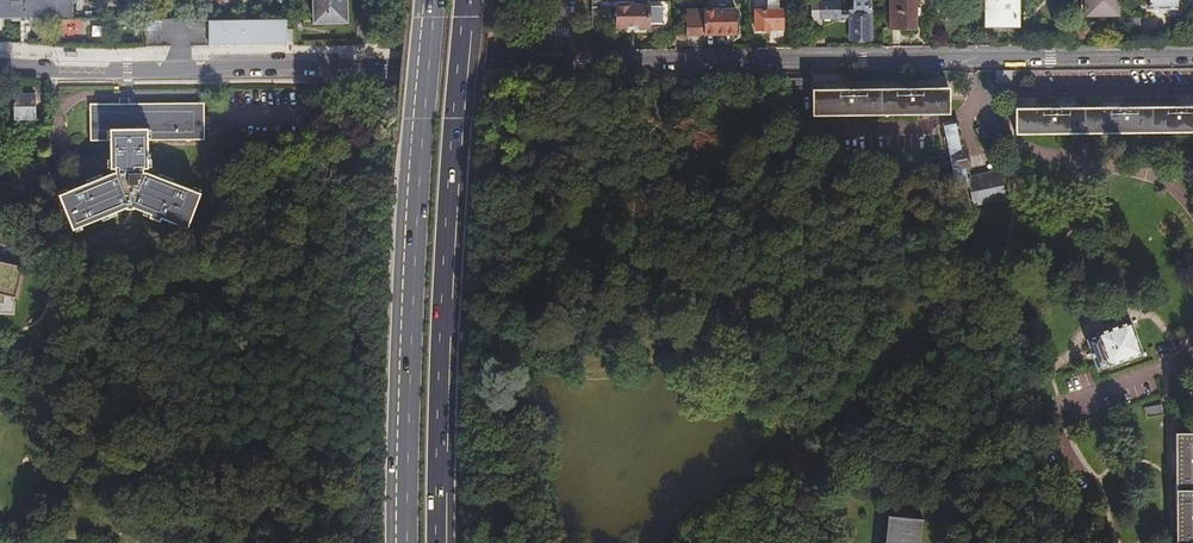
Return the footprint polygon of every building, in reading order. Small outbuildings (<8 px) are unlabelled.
[(69,0),(0,0),(0,17),(70,16),(70,2),(69,0)] [(314,20),(345,20),(344,0),(314,0),(314,20)] [(780,0),(768,0),(768,11),(780,11),(780,0)] [(892,28),(917,27),(917,0),(892,0),(892,28)] [(937,11),(955,11),(955,0),(937,0),(937,11)] [(1003,28),(1020,29),(1020,0),(987,0),(986,28),(1003,28)] [(1082,16),(1114,15),(1114,0),(1082,0),(1082,16)] [(1145,9),(1173,9),(1173,0),(1145,0),(1145,9)] [(612,27),(664,26),(664,2),(644,2),(644,6),(612,6),(612,27)] [(820,26),(820,19),(821,2),(812,2),(812,26),(820,26)] [(821,2),(820,19),(841,19),(841,17),(851,17),(851,35),(871,35),(872,12),(871,12),(871,2),(855,2),(855,12),(841,12),(841,2),(821,2)] [(704,33),(704,7),(686,7),(687,33),(704,33)] [(768,11),(756,11),(756,31),(771,31),(771,27),(783,27),(783,11),(780,11),(768,11)] [(705,14),(705,33),(740,33),(739,14),(705,14)] [(1134,14),(1125,15),(1125,40),(1134,40),(1134,14)] [(281,42),(281,18),(203,18),(203,42),(281,42)] [(66,19),(66,34),(85,34),(85,19),(66,19)] [(939,92),(925,92),(922,92),(922,89),(807,90),(807,95),(807,115),(922,114),(922,112),(939,112),(939,92)] [(928,89),(925,92),(939,92),(939,112),(922,112),(922,114),(943,114),(943,89),(928,89)] [(33,116),(33,93),(27,93),(12,93),(12,116),(33,116)] [(146,139),(203,139),(203,104),(89,104),(89,139),(110,139),(109,130),(146,130),(146,139)] [(1192,132),(1192,107),(1010,110),(1010,135),(1192,132)] [(952,208),(955,219),(965,216),(963,207),(966,206),(962,188),(966,187),(964,176),(962,166),(966,166),(964,156),(960,156),(953,120),(940,123),(940,142),(940,161),(952,208)] [(146,166),(146,139),(146,130),(109,130),(110,139),(110,163),(111,167),(116,167),(116,171),(111,172),(58,194),(72,227),(123,206),(125,208),(132,208),(132,207),(186,227),(199,193),(142,172),(143,167),(146,166)] [(992,171),(964,176),(966,187),(994,181),(992,171)] [(994,181),(966,187),(970,205),(998,200),(994,181)] [(7,306),(7,298),(19,301),(26,268),(0,262),(0,306),(7,306)] [(1089,338),(1082,341),(1091,368),(1098,365),(1099,368),(1138,354),(1126,322),(1088,336),(1089,338)] [(1171,434),(1172,542),(1192,542),(1192,434),(1171,434)] [(915,524),(879,520),(876,542),(913,542),(915,524)]
